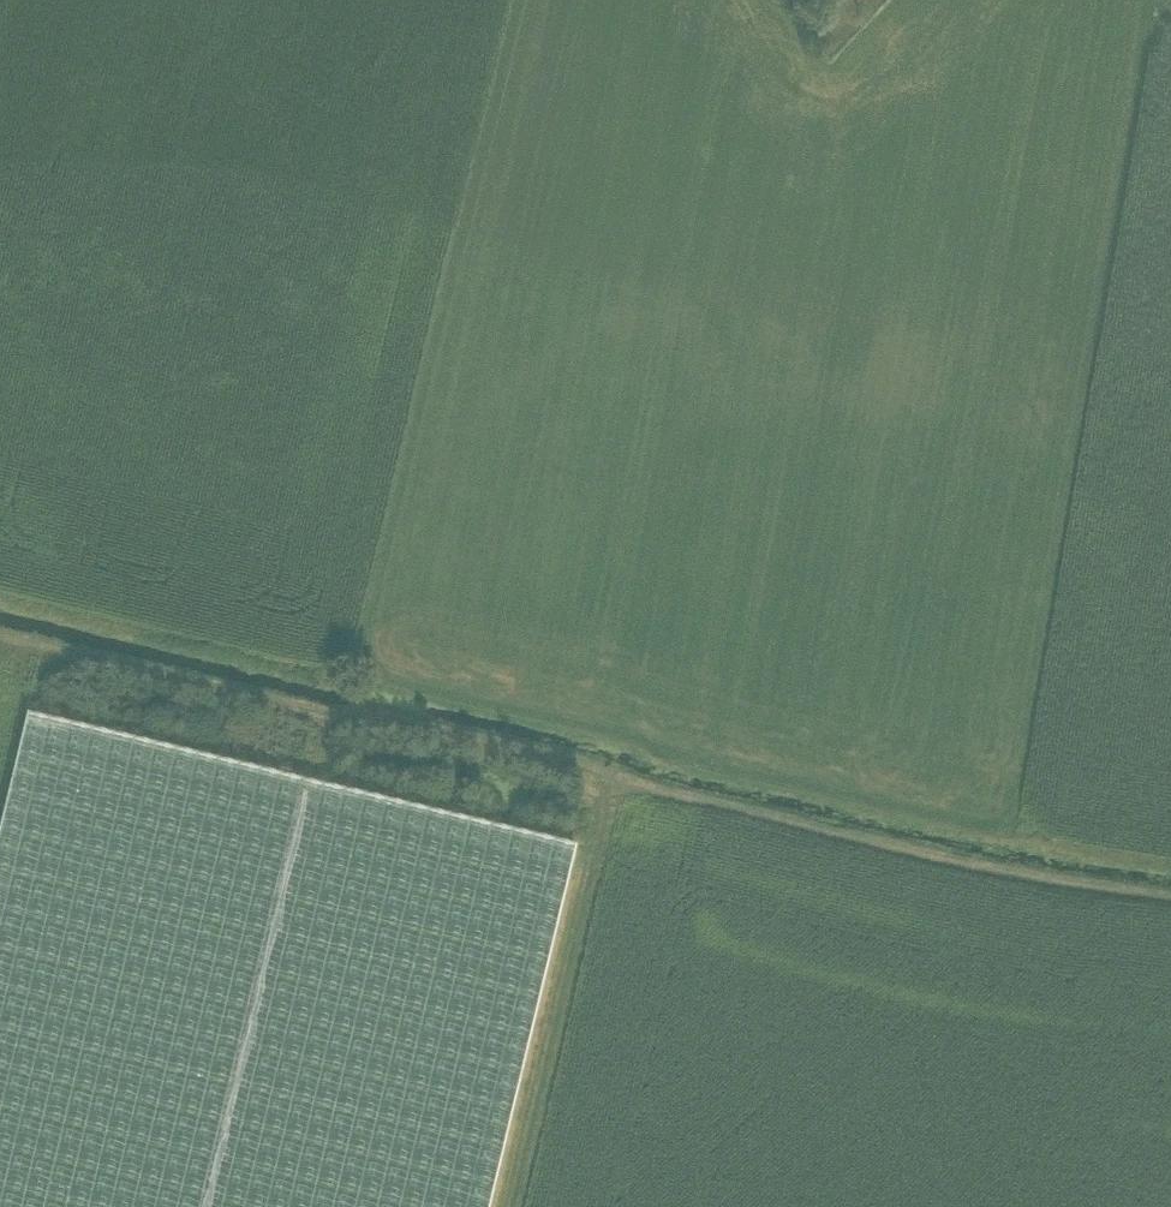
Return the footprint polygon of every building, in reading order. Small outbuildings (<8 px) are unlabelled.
[(0,851),(0,1206),(488,1206),(571,852),(32,721),(0,851)]
